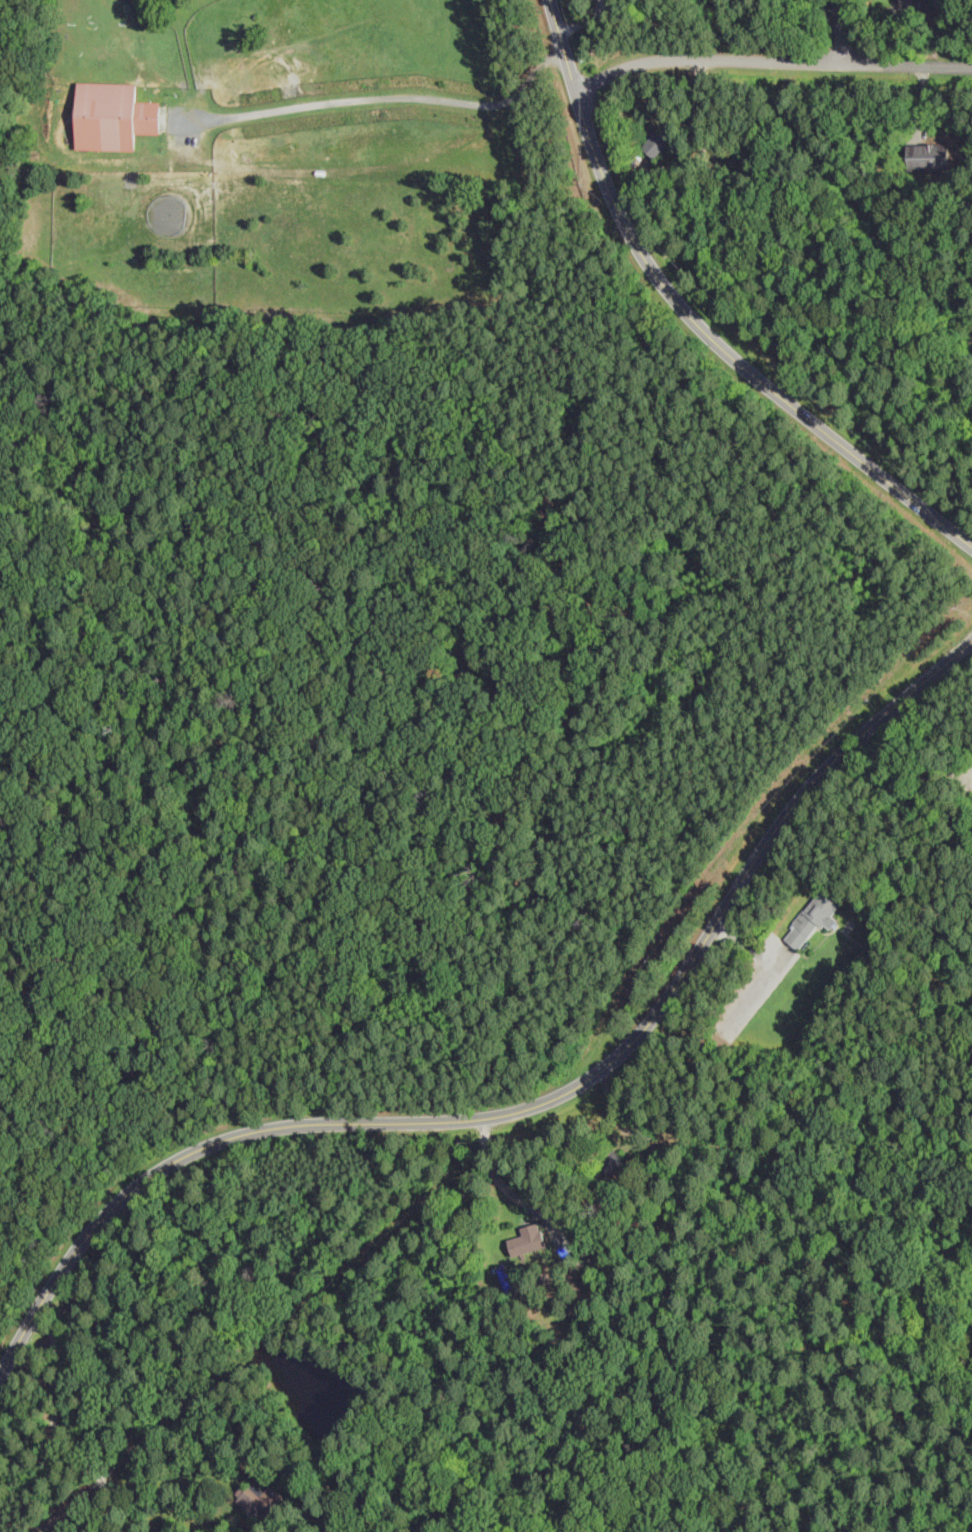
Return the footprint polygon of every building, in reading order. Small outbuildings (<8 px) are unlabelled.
[(76,81),(138,82),(138,85),(138,101),(160,101),(159,134),(136,134),(136,152),(75,150),(76,81)] [(658,159),(672,141),(659,130),(644,147),(658,159)] [(909,144),(910,170),(950,169),(949,143),(909,144)] [(820,923),(831,931),(840,920),(834,916),(846,900),(824,884),(785,938),(801,950),(820,923)] [(627,1166),(615,1149),(599,1159),(611,1177),(627,1166)] [(542,1241),(539,1225),(501,1231),(503,1247),(542,1241)] [(237,1499),(259,1521),(282,1499),(260,1476),(237,1499)]
